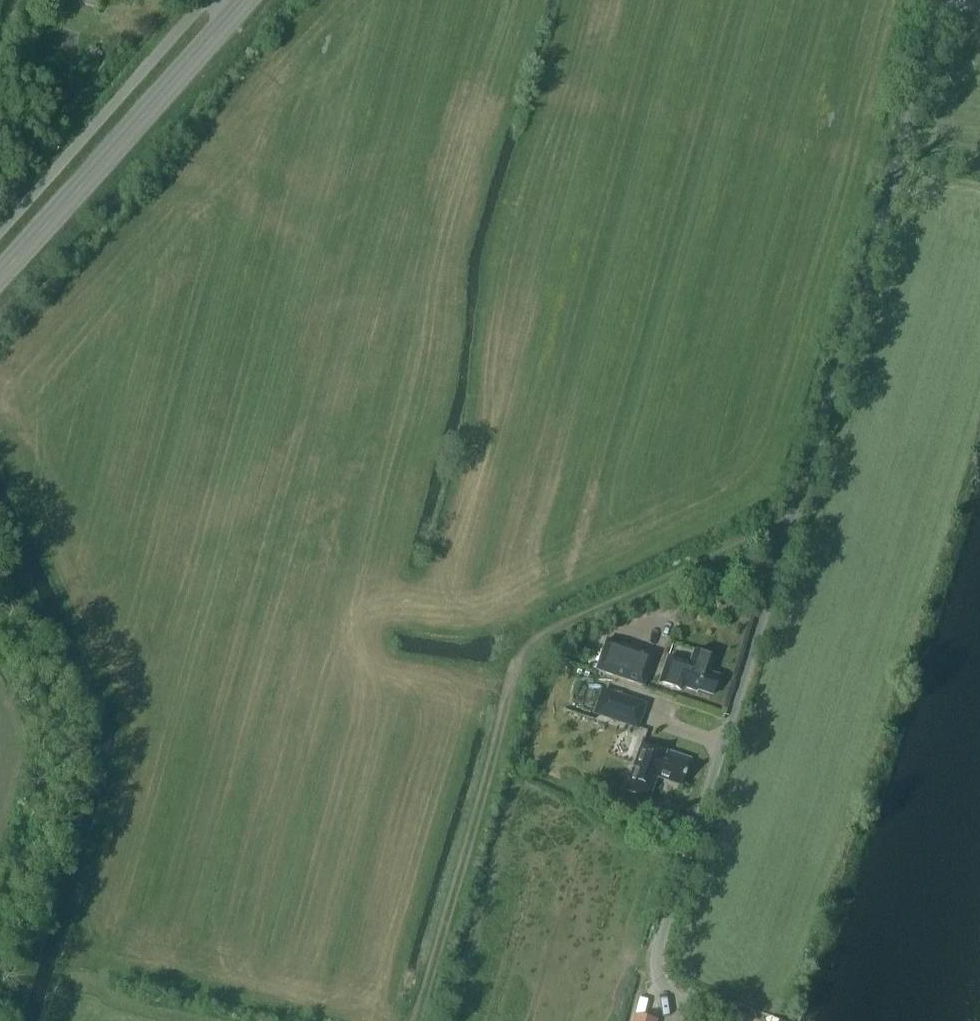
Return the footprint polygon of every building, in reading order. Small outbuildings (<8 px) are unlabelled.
[(597,670),(645,686),(655,656),(607,640),(597,670)] [(698,691),(698,689),(715,694),(720,678),(710,674),(715,657),(696,650),(691,663),(669,656),(660,683),(681,690),(683,686),(698,691)] [(603,691),(596,714),(637,728),(645,705),(603,691)] [(651,798),(658,777),(683,786),(691,761),(667,752),(668,750),(643,741),(626,789),(651,798)]
